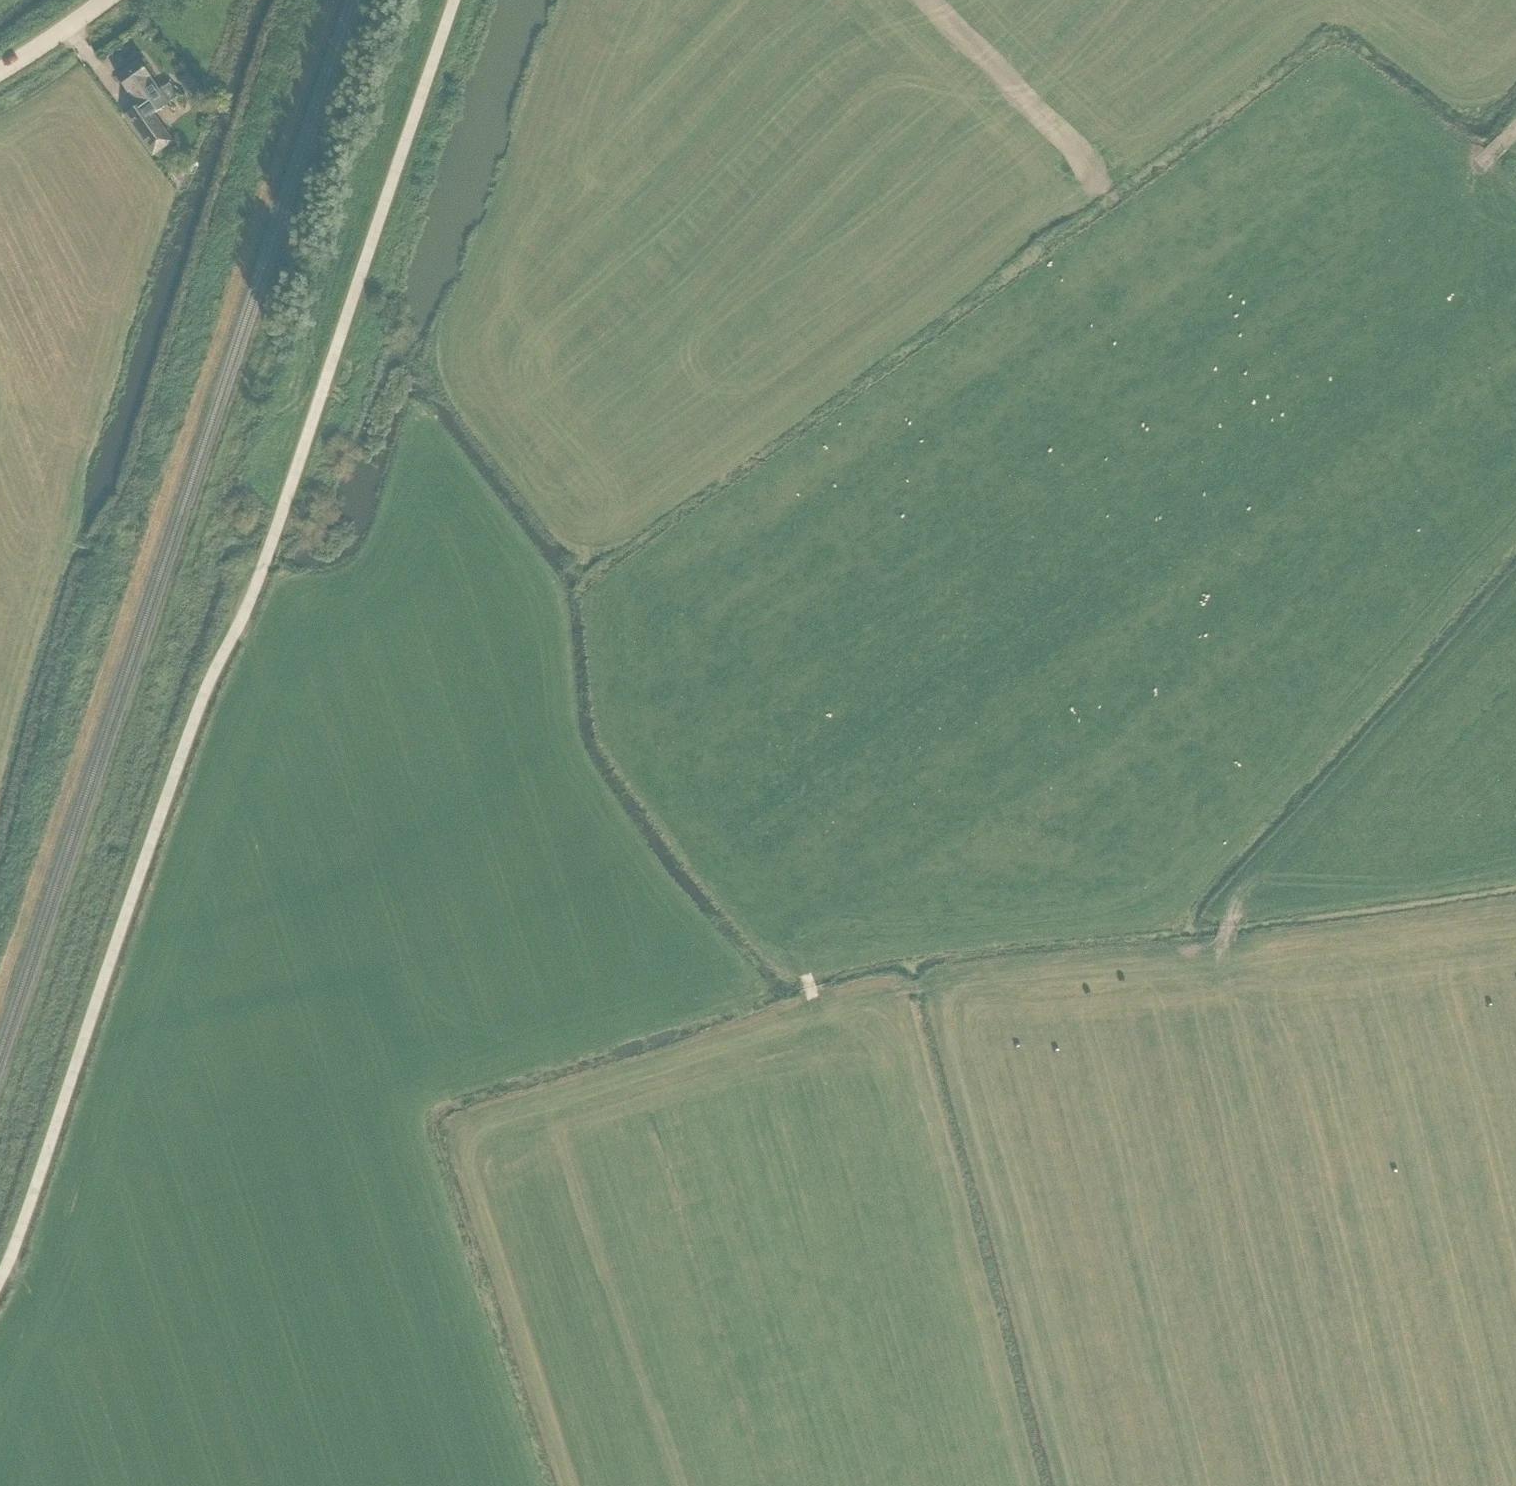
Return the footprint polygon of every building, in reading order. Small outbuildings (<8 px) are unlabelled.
[(169,84),(159,91),(150,78),(149,78),(138,63),(117,78),(128,93),(137,107),(123,117),(152,158),(174,143),(154,114),(168,104),(167,103),(177,96),(169,84)] [(180,79),(199,103),(207,97),(188,72),(180,79)]
